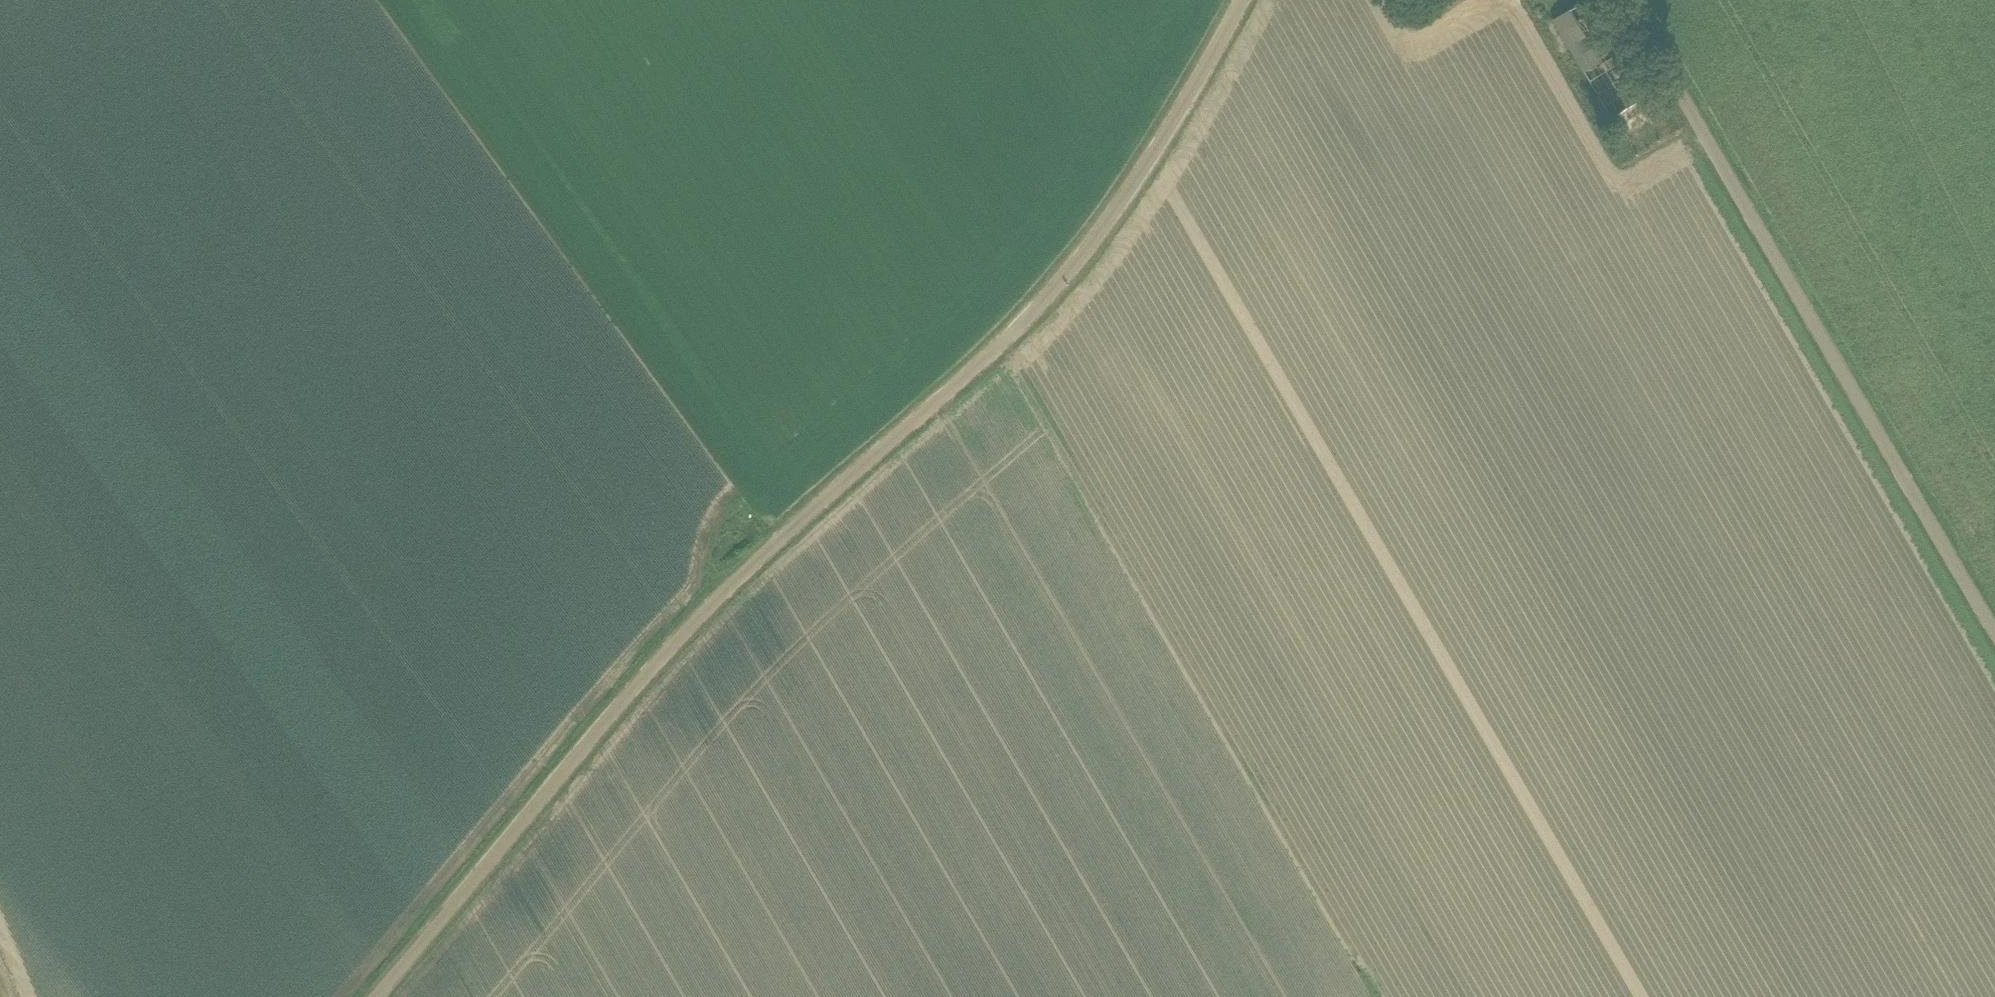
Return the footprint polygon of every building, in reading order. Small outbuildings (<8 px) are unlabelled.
[(1655,117),(1587,2),(1554,21),(1622,138),(1623,137),(1625,141),(1656,121),(1654,118),(1655,117)]
